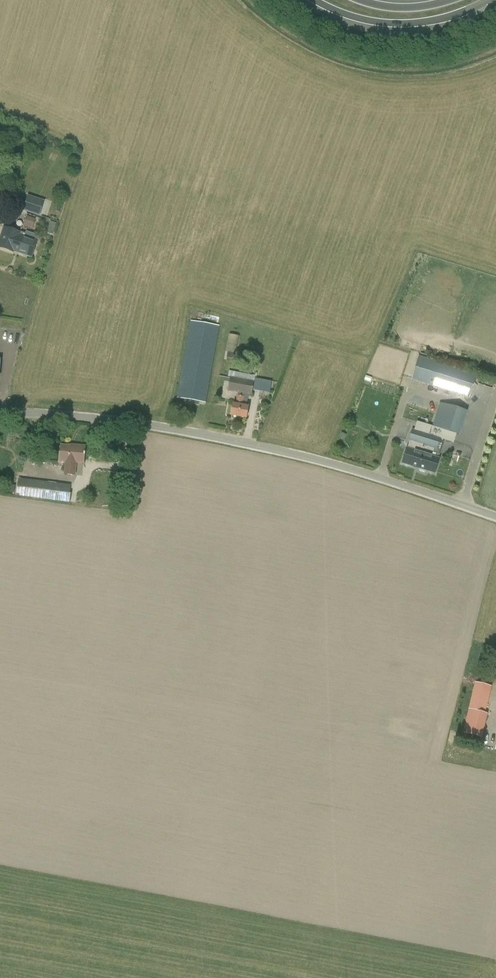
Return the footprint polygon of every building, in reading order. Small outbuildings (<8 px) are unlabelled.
[(25,198),(21,212),(37,217),(41,203),(25,198)] [(28,216),(25,225),(34,227),(37,218),(28,216)] [(21,233),(4,227),(0,238),(0,248),(14,253),(14,252),(32,257),(37,240),(20,235),(21,233)] [(206,403),(220,326),(191,321),(177,398),(206,403)] [(228,352),(227,358),(234,359),(239,336),(236,335),(229,334),(226,352),(228,352)] [(477,374),(419,355),(412,378),(411,380),(470,398),(475,382),(477,374)] [(249,407),(246,407),(248,395),(252,395),(253,390),(260,391),(269,393),(271,383),(254,380),(256,370),(250,369),(249,372),(231,369),(231,371),(230,378),(227,390),(237,392),(235,404),(233,404),(231,416),(246,419),(249,407)] [(430,434),(440,437),(450,440),(452,433),(460,435),(467,410),(440,402),(430,434)] [(430,457),(433,448),(436,449),(440,437),(430,434),(413,429),(409,441),(411,441),(408,450),(407,450),(403,463),(420,468),(419,470),(420,471),(424,473),(426,472),(426,470),(434,473),(438,460),(430,457)] [(75,476),(76,463),(84,463),(84,461),(85,446),(73,445),(73,446),(61,445),(59,461),(65,462),(64,475),(75,476)] [(71,485),(63,484),(19,478),(17,496),(69,503),(71,485)] [(476,682),(468,709),(463,733),(482,737),(488,714),(485,713),(492,686),(476,682)]
